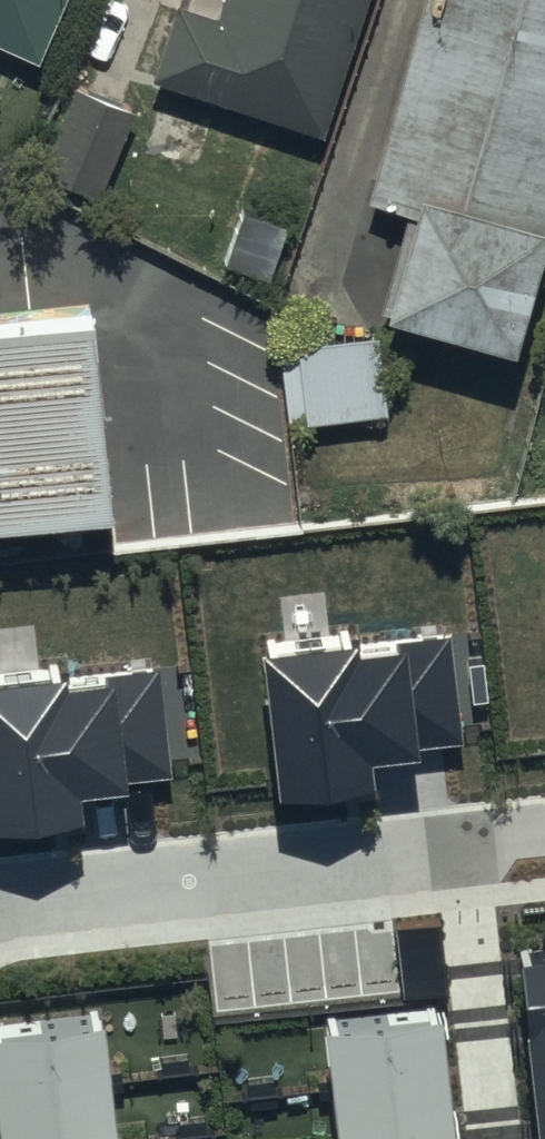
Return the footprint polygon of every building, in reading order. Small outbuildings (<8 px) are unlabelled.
[(37,55),(60,0),(0,0),(0,39),(37,55)] [(151,73),(320,129),(363,0),(219,0),(216,9),(188,0),(175,0),(151,73)] [(515,342),(544,234),(544,0),(421,0),(366,194),(412,207),(385,305),(515,342)] [(42,170),(102,192),(135,106),(76,84),(42,170)] [(244,209),(225,261),(268,276),(286,224),(244,209)] [(118,500),(94,281),(0,291),(0,513),(118,500)] [(306,418),(387,409),(378,331),(298,340),(306,418)] [(356,622),(256,635),(275,787),(371,775),(368,748),(462,736),(448,629),(358,640),(356,622)] [(167,656),(0,670),(0,815),(82,809),(80,782),(176,775),(167,656)] [(518,947),(538,1138),(544,1138),(544,945),(518,947)] [(326,1017),(338,1138),(453,1138),(440,1006),(326,1017)] [(0,1025),(0,1128),(1,1138),(113,1138),(99,1014),(0,1025)]
